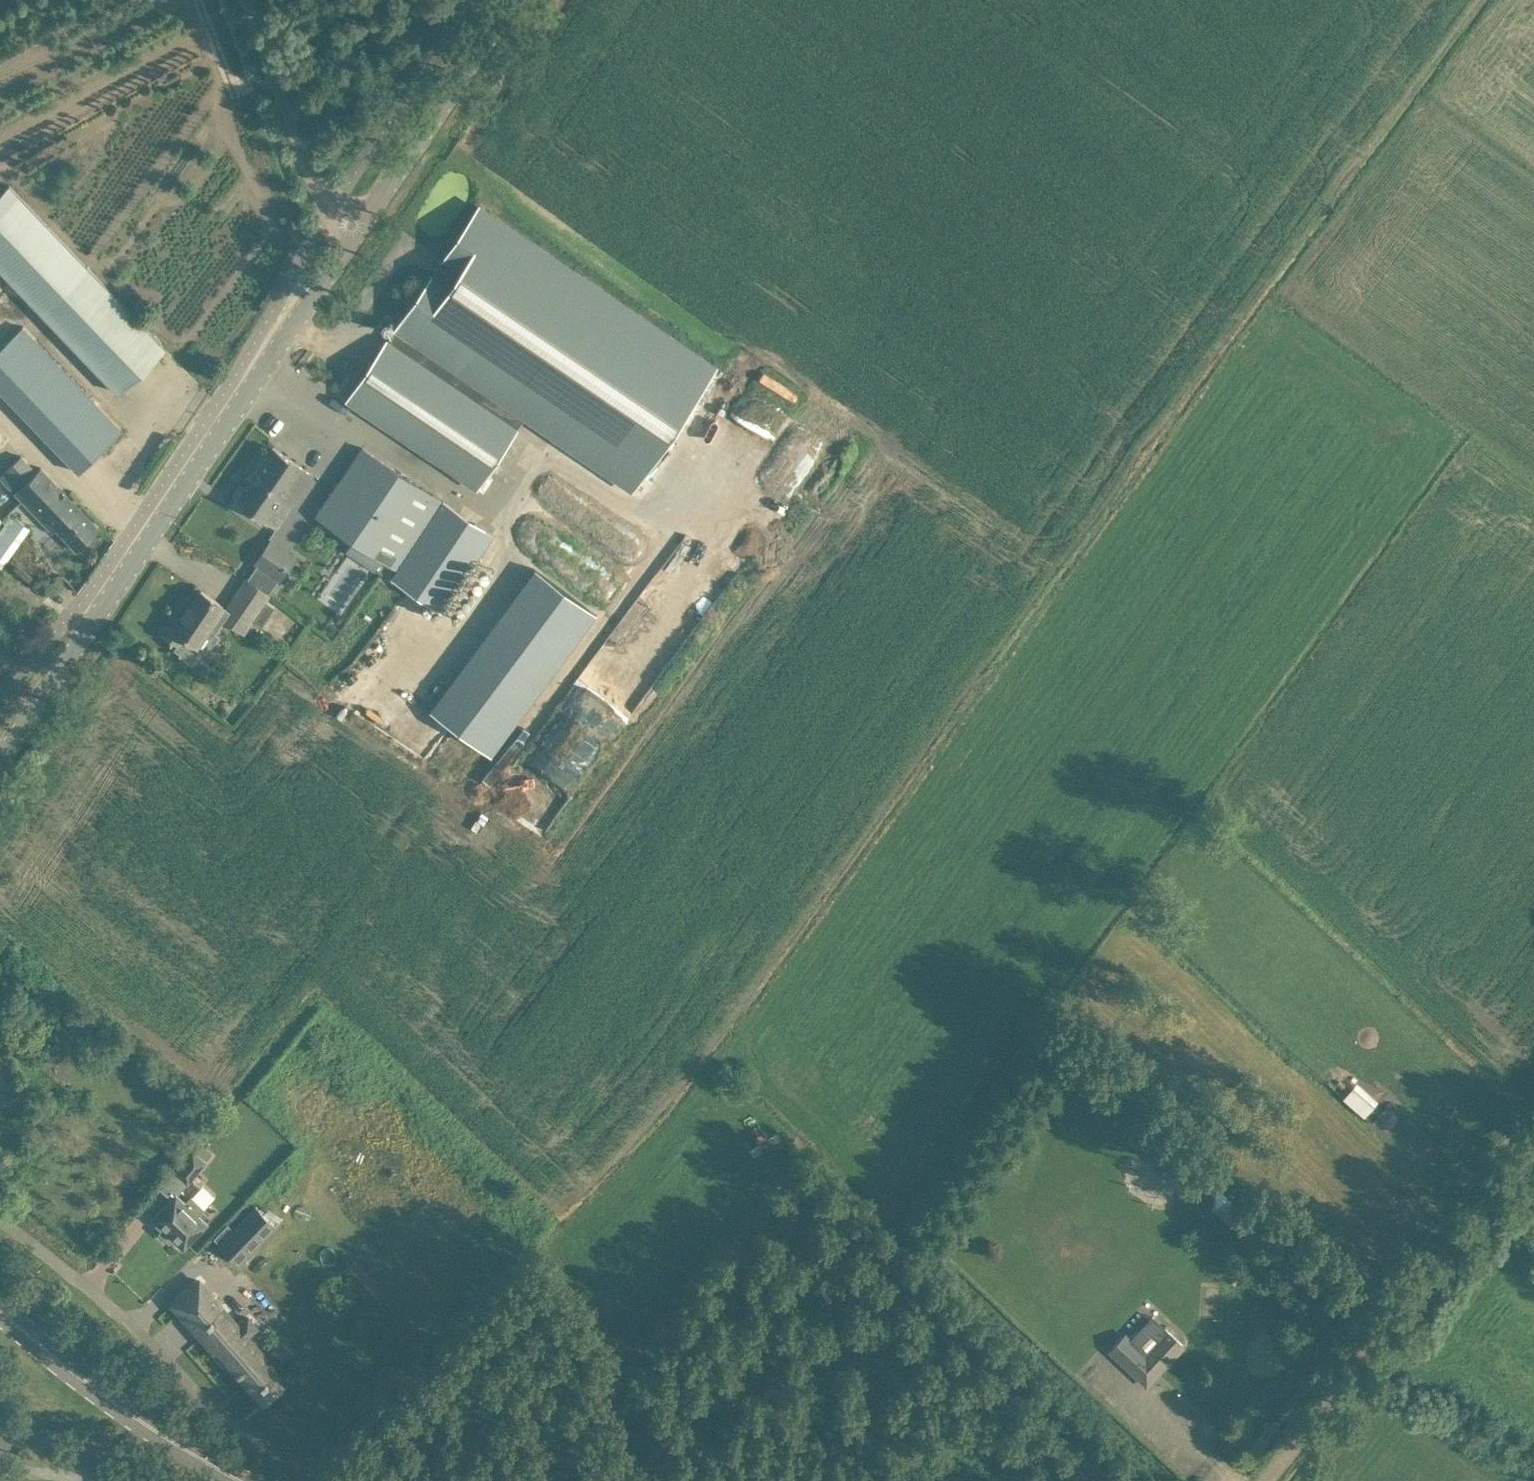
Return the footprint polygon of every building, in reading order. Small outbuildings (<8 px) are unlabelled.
[(0,192),(0,267),(119,391),(165,347),(9,183),(0,192)] [(392,332),(521,420),(522,420),(526,414),(633,488),(716,367),(592,283),(478,205),(403,316),(399,321),(395,327),(392,332)] [(65,456),(79,470),(122,429),(22,325),(0,346),(0,388),(65,456)] [(374,358),(356,384),(361,407),(477,486),(522,420),(521,420),(392,332),(387,339),(386,339),(374,358)] [(312,473),(289,457),(273,446),(236,499),(267,520),(283,497),(292,503),(312,473)] [(363,446),(317,513),(353,538),(346,549),(376,569),(383,558),(398,568),(443,500),(363,446)] [(23,454),(1,474),(16,490),(24,498),(54,530),(56,528),(58,526),(65,534),(78,548),(101,527),(87,512),(42,465),(38,470),(23,454)] [(392,577),(442,610),(493,534),(443,500),(398,568),(392,577)] [(5,560),(29,527),(11,514),(0,530),(0,567),(5,560)] [(278,578),(281,580),(297,557),(271,539),(255,562),(278,578)] [(257,563),(247,578),(268,592),(278,578),(257,563)] [(429,713),(493,753),(506,732),(510,734),(591,607),(523,564),(429,713)] [(230,610),(225,618),(243,630),(250,619),(261,626),(275,606),(264,599),(268,592),(247,578),(227,608),(230,610)] [(161,631),(177,642),(178,642),(174,648),(181,653),(182,653),(192,660),(197,653),(205,658),(206,657),(217,641),(213,638),(215,635),(208,630),(209,630),(207,629),(223,604),(201,589),(186,611),(178,605),(161,631)] [(1353,1084),(1343,1097),(1366,1116),(1376,1103),(1353,1084)] [(199,1141),(193,1149),(205,1159),(212,1151),(199,1141)] [(188,1150),(171,1172),(183,1182),(201,1160),(188,1150)] [(169,1236),(181,1246),(203,1219),(193,1210),(195,1207),(184,1198),(181,1201),(170,1192),(148,1219),(160,1229),(158,1232),(166,1239),(169,1236)] [(1227,1195),(1220,1203),(1239,1219),(1246,1212),(1227,1195)] [(227,1223),(213,1237),(219,1242),(218,1243),(240,1264),(260,1242),(277,1225),(274,1222),(255,1204),(232,1228),(227,1223)] [(173,1303),(260,1402),(287,1378),(279,1368),(295,1354),(282,1340),(266,1354),(248,1333),(257,1325),(248,1315),(239,1323),(200,1278),(173,1303)] [(1185,1343),(1153,1313),(1131,1336),(1125,1331),(1109,1348),(1147,1383),(1185,1343)]
